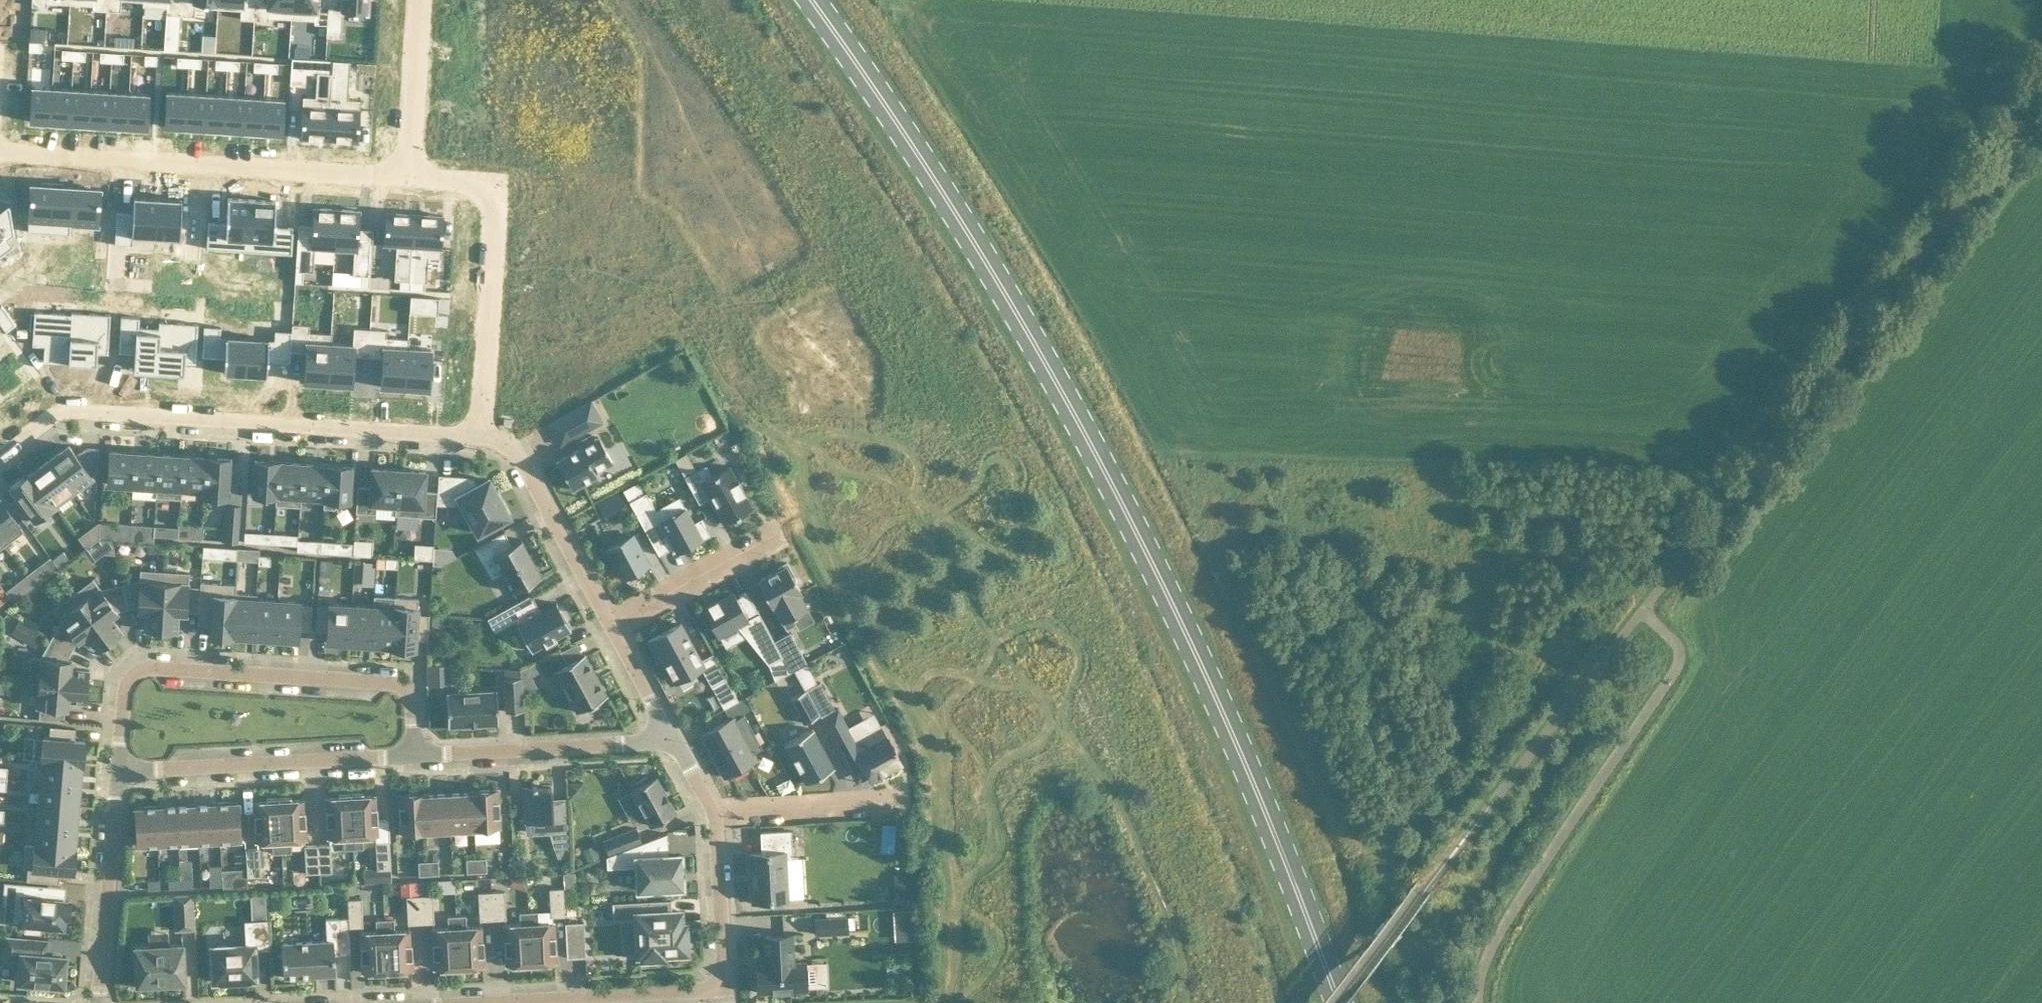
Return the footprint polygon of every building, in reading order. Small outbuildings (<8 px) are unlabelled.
[(70,3),(93,4),(92,9),(106,10),(107,0),(70,0),(70,3)] [(106,10),(120,10),(121,0),(107,0),(106,10)] [(144,5),(167,7),(166,13),(180,14),(181,0),(144,0),(144,5)] [(180,14),(194,15),(195,6),(218,7),(218,0),(181,0),(180,14)] [(218,7),(241,9),(240,18),(254,19),(255,0),(218,0),(218,7)] [(254,19),(268,20),(268,16),(291,18),(292,0),(255,0),(254,19)] [(291,18),(314,19),(314,23),(327,23),(326,35),(327,35),(329,0),(292,0),(291,18)] [(327,35),(341,36),(343,9),(367,11),(367,0),(329,0),(327,35)] [(19,11),(7,11),(6,22),(0,22),(0,38),(17,39),(19,11)] [(165,40),(164,49),(178,50),(180,14),(166,13),(165,40)] [(47,41),(48,28),(31,27),(30,40),(47,41)] [(115,35),(114,45),(134,47),(135,37),(115,35)] [(29,40),(29,48),(41,49),(42,41),(29,40)] [(62,49),(62,58),(73,59),(74,49),(62,49)] [(74,49),(73,59),(85,60),(86,50),(74,49)] [(100,51),(100,61),(112,61),(112,52),(100,51)] [(112,52),(112,61),(123,62),(124,52),(112,52)] [(145,54),(144,64),(156,64),(157,54),(145,54)] [(178,56),(177,65),(189,66),(189,57),(178,56)] [(189,57),(189,66),(200,67),(201,57),(189,57)] [(332,72),(333,60),(292,57),(290,82),(304,83),(304,70),(317,71),(332,72)] [(216,58),(215,68),(227,69),(228,59),(216,58)] [(228,59),(227,69),(239,69),(239,59),(228,59)] [(303,95),(300,138),(329,139),(334,59),(333,59),(332,72),(317,71),(316,96),(303,95)] [(334,59),(329,139),(358,141),(360,99),(348,98),(350,60),(334,59)] [(254,61),(253,70),(265,71),(266,61),(254,61)] [(266,61),(265,71),(277,72),(278,62),(266,61)] [(32,86),(30,121),(50,122),(52,87),(32,86)] [(52,87),(50,122),(69,123),(71,88),(52,87)] [(71,88),(69,123),(88,124),(91,90),(71,88)] [(91,90),(88,124),(108,125),(110,91),(91,90)] [(110,91),(108,125),(127,127),(129,92),(110,91)] [(167,91),(165,126),(185,127),(187,92),(167,91)] [(129,92),(127,127),(147,128),(149,93),(129,92)] [(187,92),(185,127),(204,128),(206,94),(187,92)] [(206,94),(204,128),(223,129),(225,95),(206,94)] [(225,95),(223,129),(242,131),(244,96),(225,95)] [(244,96),(242,131),(262,132),(264,97),(244,96)] [(264,97),(262,132),(282,133),(284,98),(264,97)] [(31,184),(28,231),(49,232),(52,185),(31,184)] [(52,185),(49,232),(70,234),(71,224),(75,224),(77,187),(52,185)] [(77,187),(75,224),(98,226),(100,188),(77,187)] [(117,210),(114,244),(133,245),(133,235),(155,237),(157,197),(134,195),(133,211),(117,210)] [(157,197),(155,237),(179,238),(181,198),(157,197)] [(208,222),(207,248),(248,250),(251,198),(228,197),(226,223),(208,222)] [(251,198),(248,250),(292,253),(293,227),(274,226),(275,200),(251,198)] [(13,244),(9,238),(15,234),(10,204),(0,211),(0,254),(13,244)] [(298,224),(296,270),(303,270),(313,271),(314,247),(334,248),(337,208),(314,206),(313,224),(298,224)] [(337,208),(334,248),(354,250),(353,273),(362,274),(370,274),(373,228),(358,227),(359,209),(337,208)] [(187,210),(184,258),(200,259),(203,211),(187,210)] [(386,211),(384,244),(396,244),(394,279),(399,279),(410,280),(415,213),(386,211)] [(415,213),(410,280),(425,281),(427,281),(428,256),(441,257),(443,215),(415,213)] [(96,257),(108,258),(108,250),(109,235),(97,234),(96,257)] [(302,282),(303,270),(296,270),(295,281),(302,282)] [(362,274),(361,285),(369,286),(370,276),(370,274),(362,274)] [(410,289),(410,280),(399,279),(399,288),(410,289)] [(410,280),(410,289),(424,289),(425,281),(410,280)] [(294,301),(295,285),(271,284),(270,300),(294,301)] [(106,290),(105,297),(117,298),(117,290),(106,290)] [(129,293),(120,293),(120,305),(129,305),(129,293)] [(411,295),(410,312),(437,313),(438,296),(411,295)] [(205,311),(206,296),(196,296),(195,310),(205,311)] [(6,330),(16,323),(2,304),(0,305),(0,322),(6,330)] [(31,313),(30,327),(33,327),(32,344),(44,345),(48,345),(47,361),(69,362),(72,311),(71,313),(34,311),(34,313),(31,313)] [(72,311),(69,362),(91,364),(96,364),(97,352),(108,353),(110,314),(72,311)] [(121,315),(119,351),(135,352),(134,370),(156,372),(159,327),(139,326),(139,317),(121,315)] [(159,327),(156,372),(184,373),(185,361),(195,362),(198,323),(160,320),(159,320),(159,327)] [(292,330),(290,350),(306,351),(304,381),(317,382),(318,382),(325,382),(324,383),(326,383),(326,382),(328,382),(331,332),(309,331),(309,324),(292,323),(292,330)] [(204,325),(202,355),(224,357),(223,372),(245,373),(247,337),(220,335),(220,326),(204,325)] [(331,332),(328,382),(330,383),(331,383),(338,383),(338,384),(339,384),(339,383),(352,384),(354,354),(368,355),(370,327),(354,326),(353,343),(331,342),(332,332),(331,332)] [(370,327),(368,355),(383,356),(381,386),(394,386),(394,387),(395,387),(401,387),(403,387),(405,387),(408,337),(386,336),(386,328),(370,327)] [(247,337),(245,373),(266,374),(267,359),(290,360),(290,350),(292,330),(275,329),(274,339),(247,337)] [(408,337),(405,387),(407,387),(407,388),(408,388),(408,387),(415,388),(414,388),(416,388),(429,389),(431,348),(408,347),(409,337),(408,337)] [(24,366),(15,373),(22,382),(31,375),(24,366)] [(591,400),(569,412),(580,432),(588,427),(583,417),(596,410),(591,400)] [(580,447),(560,458),(563,464),(560,466),(572,489),(597,476),(595,472),(613,462),(598,436),(594,438),(592,434),(577,442),(580,447)] [(91,474),(76,454),(69,445),(50,459),(57,469),(73,490),(92,475),(91,474)] [(76,454),(91,474),(97,470),(99,448),(85,447),(76,454)] [(135,452),(110,451),(108,484),(133,485),(135,452)] [(159,454),(135,452),(133,485),(156,487),(157,487),(159,454)] [(746,493),(738,479),(737,480),(729,466),(712,475),(706,464),(696,470),(686,452),(675,458),(684,476),(699,503),(709,497),(723,523),(752,508),(744,494),(746,493)] [(183,455),(159,454),(157,487),(156,487),(155,497),(181,498),(181,488),(183,455)] [(207,457),(183,455),(181,488),(204,490),(205,490),(207,457)] [(231,458),(207,457),(205,490),(204,490),(204,494),(229,496),(231,458)] [(73,490),(57,469),(50,459),(31,473),(30,472),(29,472),(38,484),(54,505),(73,490)] [(279,461),(254,460),(252,493),(276,494),(277,494),(279,461)] [(304,463),(279,461),(277,494),(276,494),(275,504),(301,506),(301,496),(304,463)] [(328,465),(304,463),(301,496),(324,497),(326,497),(328,465)] [(353,466),(328,465),(326,497),(324,497),(323,507),(335,508),(336,498),(351,499),(353,466)] [(371,486),(357,485),(356,512),(376,513),(376,503),(395,504),(396,504),(398,469),(372,467),(371,486)] [(425,471),(398,469),(396,504),(395,504),(395,514),(436,517),(436,504),(437,490),(424,490),(425,471)] [(54,505),(38,484),(29,472),(29,473),(30,474),(25,478),(24,476),(10,487),(35,519),(54,505)] [(438,474),(437,490),(436,504),(453,505),(460,501),(478,532),(509,516),(507,512),(509,511),(504,500),(501,502),(488,478),(477,484),(473,476),(438,474)] [(646,491),(630,500),(659,554),(682,541),(686,547),(710,534),(701,518),(694,522),(685,506),(661,519),(646,491)] [(619,493),(611,498),(617,508),(625,503),(619,493)] [(3,546),(24,530),(0,499),(0,542),(3,546)] [(237,541),(240,505),(225,504),(222,540),(237,541)] [(130,524),(115,523),(114,539),(129,540),(130,524)] [(146,525),(130,524),(129,540),(145,541),(146,525)] [(99,525),(80,540),(86,548),(99,538),(99,525)] [(178,525),(178,537),(190,538),(190,526),(178,525)] [(154,535),(166,536),(166,526),(154,526),(154,535)] [(493,556),(512,591),(541,575),(521,540),(522,540),(521,539),(511,544),(504,531),(505,531),(504,529),(473,547),(474,548),(474,547),(481,560),(481,561),(481,562),(493,556)] [(274,533),(258,532),(258,542),(273,543),(274,533)] [(273,543),(286,544),(286,534),(274,533),(273,543)] [(633,536),(608,549),(623,577),(648,564),(633,536)] [(318,552),(321,552),(322,540),(310,540),(309,552),(318,552)] [(322,540),(321,552),(337,554),(338,541),(322,540)] [(370,556),(371,543),(354,541),(353,554),(370,556)] [(415,543),(414,558),(433,560),(434,544),(415,543)] [(219,557),(220,546),(203,545),(202,556),(219,557)] [(250,558),(251,548),(237,547),(236,557),(250,558)] [(64,551),(52,560),(59,568),(70,560),(64,551)] [(270,565),(270,556),(258,555),(258,560),(258,565),(270,565)] [(59,568),(52,560),(50,557),(39,565),(48,576),(56,570),(59,568)] [(363,561),(362,573),(376,574),(376,562),(363,561)] [(778,567),(779,569),(757,580),(773,609),(775,608),(786,629),(796,623),(792,616),(807,608),(800,594),(802,593),(792,575),(794,574),(787,562),(778,567)] [(162,615),(165,571),(140,569),(139,580),(122,584),(127,608),(138,606),(137,610),(146,611),(145,629),(161,630),(162,615)] [(189,572),(165,571),(162,615),(161,630),(177,631),(178,613),(186,614),(187,611),(199,612),(200,587),(188,586),(189,572)] [(26,593),(35,586),(28,576),(18,583),(26,593)] [(93,578),(73,593),(109,641),(122,631),(111,616),(118,611),(117,610),(127,608),(122,584),(100,589),(93,578)] [(210,624),(209,635),(233,637),(233,635),(236,592),(236,584),(201,582),(200,587),(199,612),(198,623),(210,624)] [(4,609),(14,602),(2,586),(0,588),(0,607),(4,609)] [(758,611),(747,617),(733,591),(704,607),(712,622),(710,623),(718,638),(738,627),(769,664),(783,656),(774,640),(758,611)] [(257,594),(236,592),(233,635),(253,637),(256,598),(257,598),(257,594)] [(109,641),(73,593),(53,608),(62,619),(51,637),(72,649),(78,639),(84,634),(96,651),(109,641)] [(570,629),(556,602),(541,611),(531,593),(503,608),(511,622),(515,620),(532,650),(545,643),(546,645),(557,639),(556,637),(570,629)] [(396,596),(374,595),(373,605),(373,612),(371,636),(371,644),(392,645),(391,647),(393,647),(395,606),(396,596)] [(418,598),(396,596),(395,606),(393,647),(415,648),(415,639),(427,639),(429,614),(417,614),(418,598)] [(275,638),(278,600),(257,598),(256,598),(253,637),(275,638)] [(298,629),(300,604),(300,601),(278,600),(275,638),(297,639),(298,629)] [(349,635),(351,611),(351,604),(329,603),(329,606),(327,630),(327,641),(349,643),(349,635)] [(311,605),(300,604),(298,629),(310,629),(311,605)] [(371,636),(373,612),(373,605),(351,604),(351,611),(349,635),(349,643),(371,644),(371,636)] [(327,630),(329,606),(318,605),(316,629),(327,630)] [(25,637),(31,626),(19,619),(11,632),(25,637)] [(701,659),(680,623),(648,640),(659,660),(662,658),(675,681),(701,667),(711,686),(726,678),(712,652),(701,659)] [(790,632),(774,640),(783,656),(791,671),(807,662),(790,632)] [(71,668),(71,659),(67,659),(72,649),(51,637),(40,657),(30,656),(28,681),(39,681),(88,685),(89,669),(71,668)] [(584,653),(567,663),(560,650),(537,661),(542,670),(544,675),(553,670),(577,711),(607,694),(584,653)] [(537,661),(520,670),(520,677),(520,680),(530,676),(542,670),(537,661)] [(505,678),(504,678),(506,711),(522,710),(520,680),(520,677),(520,670),(520,669),(505,668),(505,678)] [(67,708),(68,700),(86,702),(88,685),(39,681),(38,694),(37,706),(40,706),(39,718),(64,720),(65,708),(67,708)] [(820,681),(806,689),(817,708),(831,701),(820,681)] [(496,690),(446,693),(446,695),(444,697),(444,707),(447,709),(448,726),(498,723),(496,690)] [(804,722),(818,715),(805,690),(790,698),(804,722)] [(853,737),(836,707),(820,716),(844,760),(856,753),(869,777),(900,761),(879,723),(853,737)] [(733,716),(702,734),(725,776),(730,773),(732,777),(749,767),(747,763),(756,758),(752,751),(761,747),(744,715),(735,720),(733,716)] [(74,739),(75,728),(50,725),(49,737),(74,739)] [(806,782),(834,766),(813,728),(785,743),(793,757),(789,759),(795,769),(798,768),(806,782)] [(83,762),(84,740),(74,739),(49,737),(44,737),(42,759),(69,761),(83,762)] [(79,784),(81,764),(82,764),(83,762),(69,761),(42,759),(40,781),(67,783),(79,784)] [(638,785),(631,789),(650,825),(675,811),(655,776),(649,779),(646,775),(636,781),(638,785)] [(78,806),(79,784),(67,783),(40,781),(38,802),(66,805),(78,806)] [(569,846),(568,812),(552,813),(551,799),(552,799),(552,798),(551,798),(550,785),(536,786),(536,784),(532,785),(532,786),(522,787),(524,820),(545,819),(554,847),(569,846)] [(497,788),(471,790),(472,792),(474,829),(499,827),(498,814),(499,814),(498,801),(497,801),(497,788)] [(425,794),(425,792),(400,794),(400,806),(399,806),(400,819),(401,820),(401,832),(427,831),(425,794)] [(474,829),(472,792),(448,793),(450,830),(474,829)] [(354,845),(351,793),(338,794),(338,797),(327,797),(328,810),(327,810),(327,823),(328,823),(329,838),(344,837),(344,846),(354,845)] [(363,793),(351,793),(354,845),(362,845),(362,835),(376,835),(376,821),(377,821),(376,807),(375,807),(374,795),(363,795),(363,793)] [(448,793),(425,794),(427,831),(450,830),(448,793)] [(291,796),(279,797),(282,849),(291,849),(290,840),(305,839),(304,825),(305,825),(304,811),(303,799),(291,799),(291,796)] [(282,849),(279,797),(266,798),(266,801),(255,801),(256,814),(255,814),(256,827),(257,841),(272,840),(273,850),(282,849)] [(231,801),(217,802),(217,803),(219,840),(241,839),(239,802),(231,803),(231,801)] [(76,828),(78,806),(66,805),(38,802),(36,824),(64,827),(76,828)] [(217,803),(197,805),(199,841),(219,840),(217,803)] [(156,807),(156,805),(144,805),(144,807),(134,808),(136,845),(159,843),(156,807)] [(197,805),(177,806),(179,842),(199,841),(197,805)] [(177,806),(156,807),(159,843),(179,842),(177,806)] [(74,848),(76,828),(64,827),(36,824),(34,845),(34,846),(62,848),(75,850),(75,848),(74,848)] [(637,827),(603,840),(608,853),(642,841),(637,827)] [(791,829),(760,831),(761,852),(749,853),(752,901),(757,901),(757,903),(770,903),(770,900),(788,899),(785,858),(793,857),(791,829)] [(667,833),(606,856),(607,868),(637,866),(638,889),(648,888),(648,892),(661,891),(661,887),(682,886),(680,855),(668,856),(667,833)] [(389,840),(375,841),(376,869),(390,868),(389,840)] [(34,846),(34,845),(23,844),(21,867),(28,868),(27,879),(59,882),(60,870),(73,871),(75,850),(62,848),(34,846)] [(317,844),(304,845),(305,873),(318,872),(317,844)] [(330,844),(317,844),(318,872),(331,872),(330,844)] [(588,862),(600,858),(595,845),(583,850),(588,862)] [(259,847),(246,848),(247,876),(261,875),(259,847)] [(466,873),(476,872),(475,858),(465,859),(466,873)] [(485,858),(475,858),(476,872),(486,872),(485,858)] [(514,868),(526,867),(526,859),(514,860),(514,868)] [(192,860),(180,861),(181,878),(180,878),(181,887),(193,887),(193,877),(192,860)] [(427,860),(417,861),(418,875),(428,874),(427,860)] [(437,860),(427,860),(428,874),(438,874),(437,860)] [(211,886),(222,885),(221,865),(210,866),(211,886)] [(391,882),(390,868),(376,869),(377,883),(391,882)] [(234,869),(235,890),(247,889),(246,869),(234,869)] [(180,878),(168,879),(169,888),(181,887),(180,878)] [(160,879),(147,880),(148,889),(160,888),(160,879)] [(419,895),(432,894),(432,881),(419,882),(419,895)] [(5,882),(3,904),(5,904),(3,921),(18,922),(18,924),(25,924),(25,928),(40,930),(41,926),(64,928),(65,916),(69,917),(70,900),(54,899),(54,897),(43,896),(44,885),(5,882)] [(419,882),(400,883),(401,896),(406,895),(419,895),(419,882)] [(563,887),(549,888),(551,916),(564,915),(563,887)] [(504,890),(491,891),(493,919),(506,918),(504,890)] [(491,891),(478,892),(479,920),(493,919),(491,891)] [(173,894),(175,930),(194,929),(193,893),(173,894)] [(432,894),(419,895),(421,923),(434,922),(432,894)] [(406,895),(408,923),(421,923),(419,895),(406,895)] [(361,898),(347,899),(349,926),(363,926),(361,898)] [(670,899),(612,902),(613,919),(637,918),(639,953),(643,953),(643,957),(662,956),(662,952),(685,950),(685,946),(688,946),(687,927),(684,927),(684,923),(680,923),(679,910),(671,911),(670,899)] [(894,911),(895,925),(912,924),(912,910),(894,911)] [(531,966),(528,911),(519,911),(520,923),(505,924),(506,938),(505,938),(506,952),(507,964),(518,964),(519,967),(531,966)] [(538,911),(528,911),(531,966),(544,965),(543,962),(555,962),(554,949),(555,949),(554,936),(553,922),(538,922),(538,911)] [(466,914),(456,915),(459,970),(472,969),(472,966),(483,966),(482,953),(483,953),(483,940),(482,940),(481,926),(466,926),(466,914)] [(459,970),(456,915),(447,915),(448,927),(433,928),(434,942),(433,942),(434,956),(435,956),(435,968),(447,967),(447,970),(459,970)] [(847,916),(815,918),(816,933),(848,932),(847,916)] [(327,940),(282,942),(283,976),(335,974),(334,954),(350,953),(348,917),(326,918),(327,940)] [(394,918),(385,919),(387,974),(400,973),(400,970),(411,969),(411,957),(411,943),(410,943),(409,929),(395,930),(394,918)] [(245,944),(212,946),(213,980),(219,980),(219,983),(232,982),(232,979),(256,978),(254,950),(270,949),(268,919),(244,920),(245,944)] [(387,974),(385,919),(375,919),(376,931),(361,932),(362,946),(361,946),(362,960),(363,959),(363,972),(375,971),(375,974),(387,974)] [(583,921),(565,922),(567,957),(585,956),(583,921)] [(792,933),(764,935),(765,963),(755,963),(757,991),(807,989),(805,961),(793,961),(792,933)] [(48,938),(7,935),(5,958),(21,959),(19,979),(19,981),(20,981),(34,982),(34,985),(48,986),(48,983),(62,984),(63,985),(64,983),(63,983),(65,957),(66,957),(66,955),(64,955),(64,956),(47,954),(48,938)] [(183,943),(134,946),(137,985),(185,982),(183,943)]
